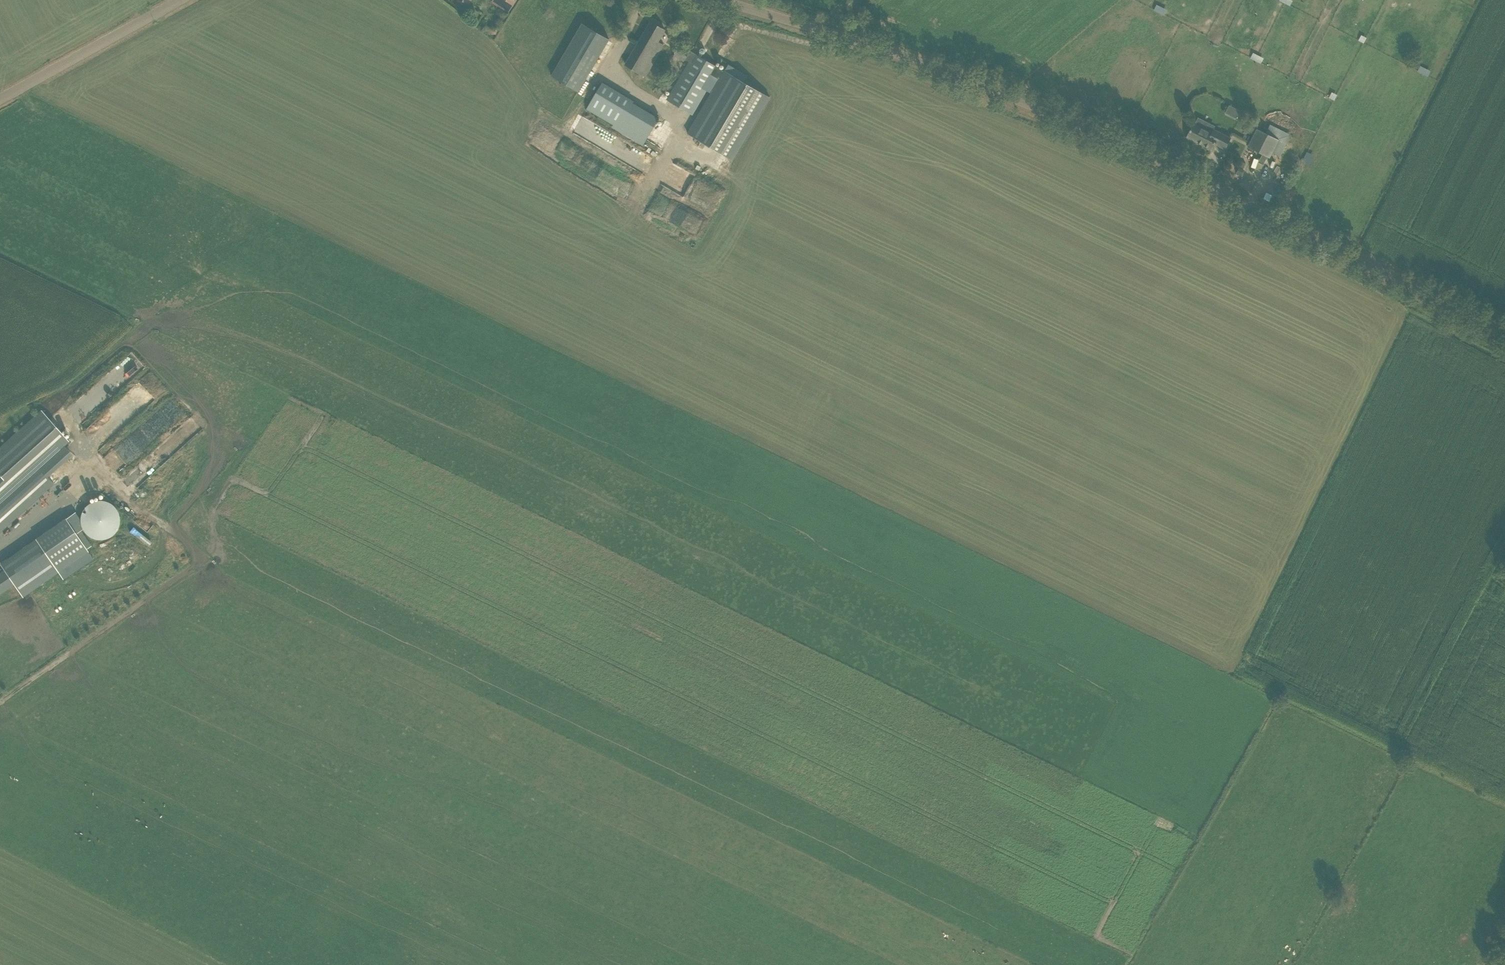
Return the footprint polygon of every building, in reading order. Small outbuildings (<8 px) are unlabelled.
[(508,12),(516,0),(495,0),(493,3),(508,12)] [(658,41),(660,38),(665,30),(651,21),(645,29),(626,65),(647,76),(665,45),(658,41)] [(582,23),(552,76),(564,83),(578,91),(609,38),(595,30),(582,23)] [(725,71),(719,68),(719,67),(679,44),(673,55),(684,62),(685,59),(689,61),(667,99),(692,114),(714,76),(720,80),(687,134),(732,160),(769,97),(744,82),(747,76),(728,65),(725,71)] [(603,82),(587,109),(611,124),(627,96),(603,82)] [(627,98),(611,124),(614,126),(613,128),(643,146),(659,119),(634,103),(634,102),(627,98)] [(1227,104),(1224,112),(1236,118),(1240,110),(1227,104)] [(1186,137),(1211,149),(1214,143),(1225,149),(1231,138),(1213,129),(1212,132),(1193,123),(1186,137)] [(1257,128),(1248,146),(1269,157),(1278,139),(1257,128)] [(54,483),(39,467),(69,440),(42,411),(0,448),(0,532),(54,483)] [(120,518),(120,517),(120,513),(119,509),(117,506),(114,502),(111,500),(107,497),(103,496),(98,496),(95,496),(90,497),(86,500),(83,502),(80,506),(78,510),(77,514),(77,518),(78,522),(79,526),(81,530),(84,533),(87,535),(91,538),(96,539),(100,539),(104,538),(108,537),(111,535),(114,532),(117,529),(119,525),(120,521),(120,518)] [(58,574),(58,573),(89,552),(68,520),(1,564),(5,570),(0,574),(0,595),(15,585),(23,597),(58,574)] [(84,580),(88,584),(106,569),(102,565),(84,580)]
